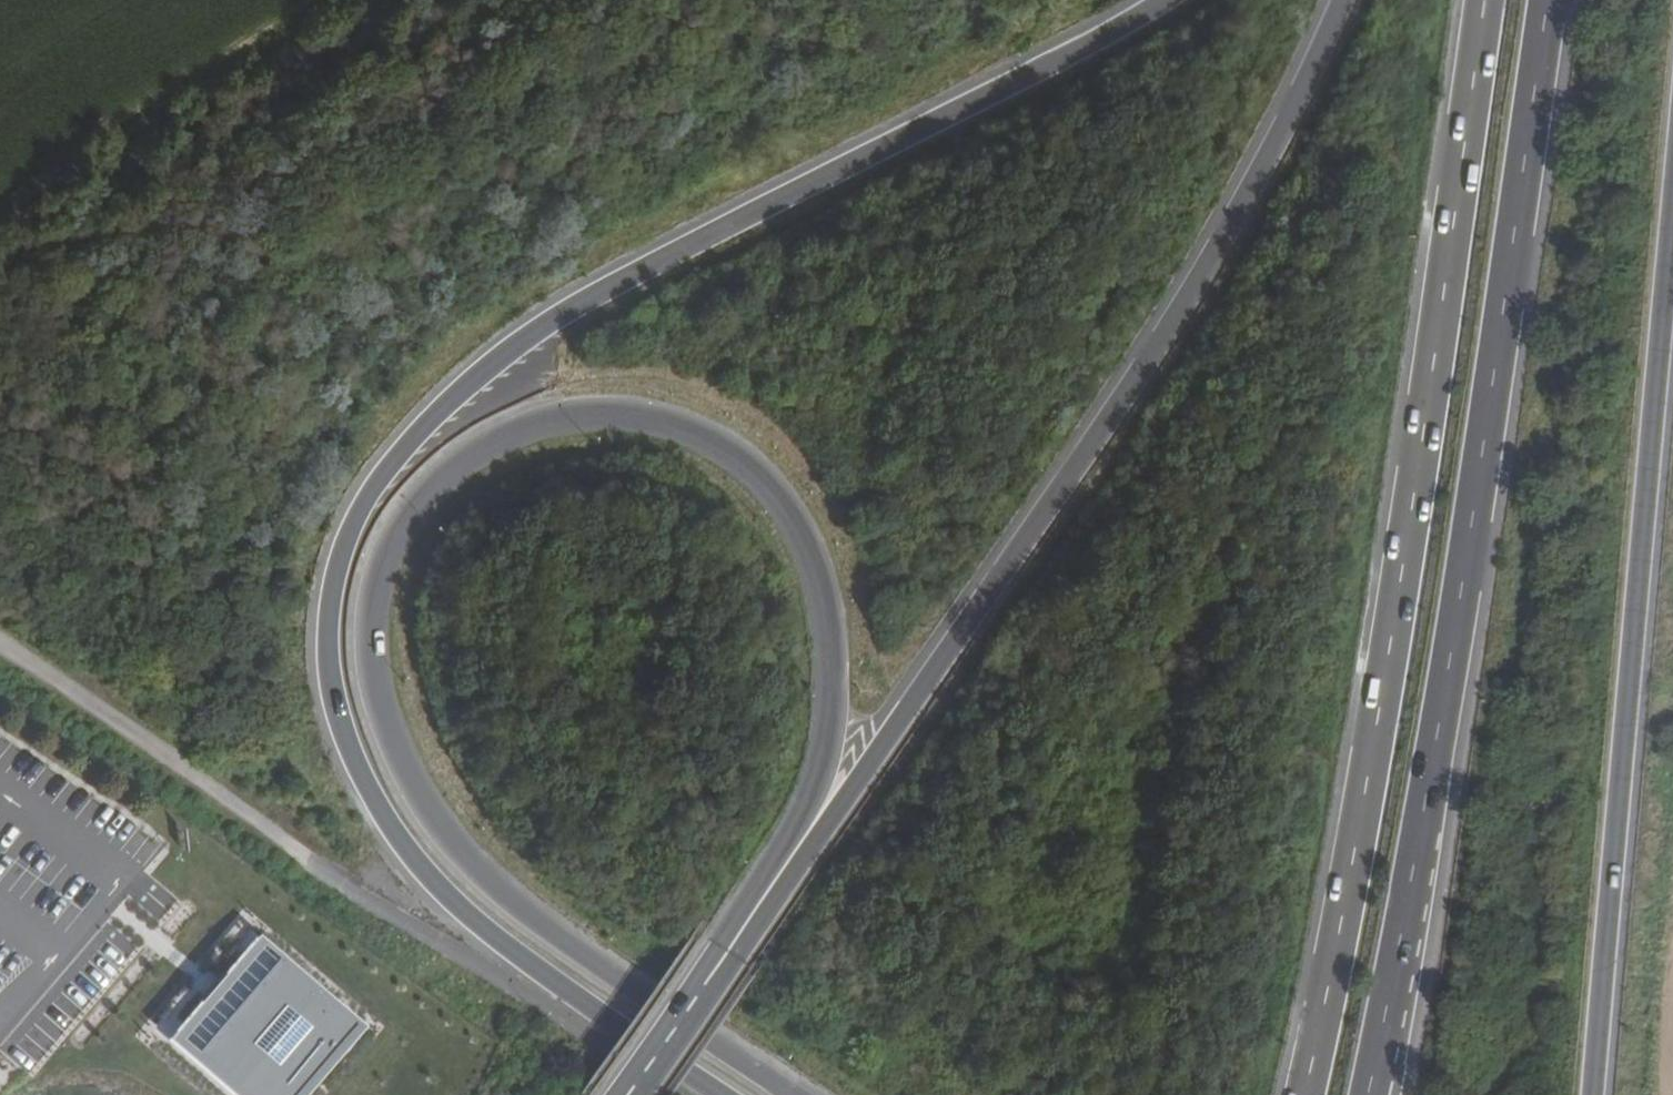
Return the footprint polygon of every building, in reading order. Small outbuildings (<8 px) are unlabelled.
[(262,1094),(314,1094),(375,1029),(268,928),(182,1020),(262,1094)]
